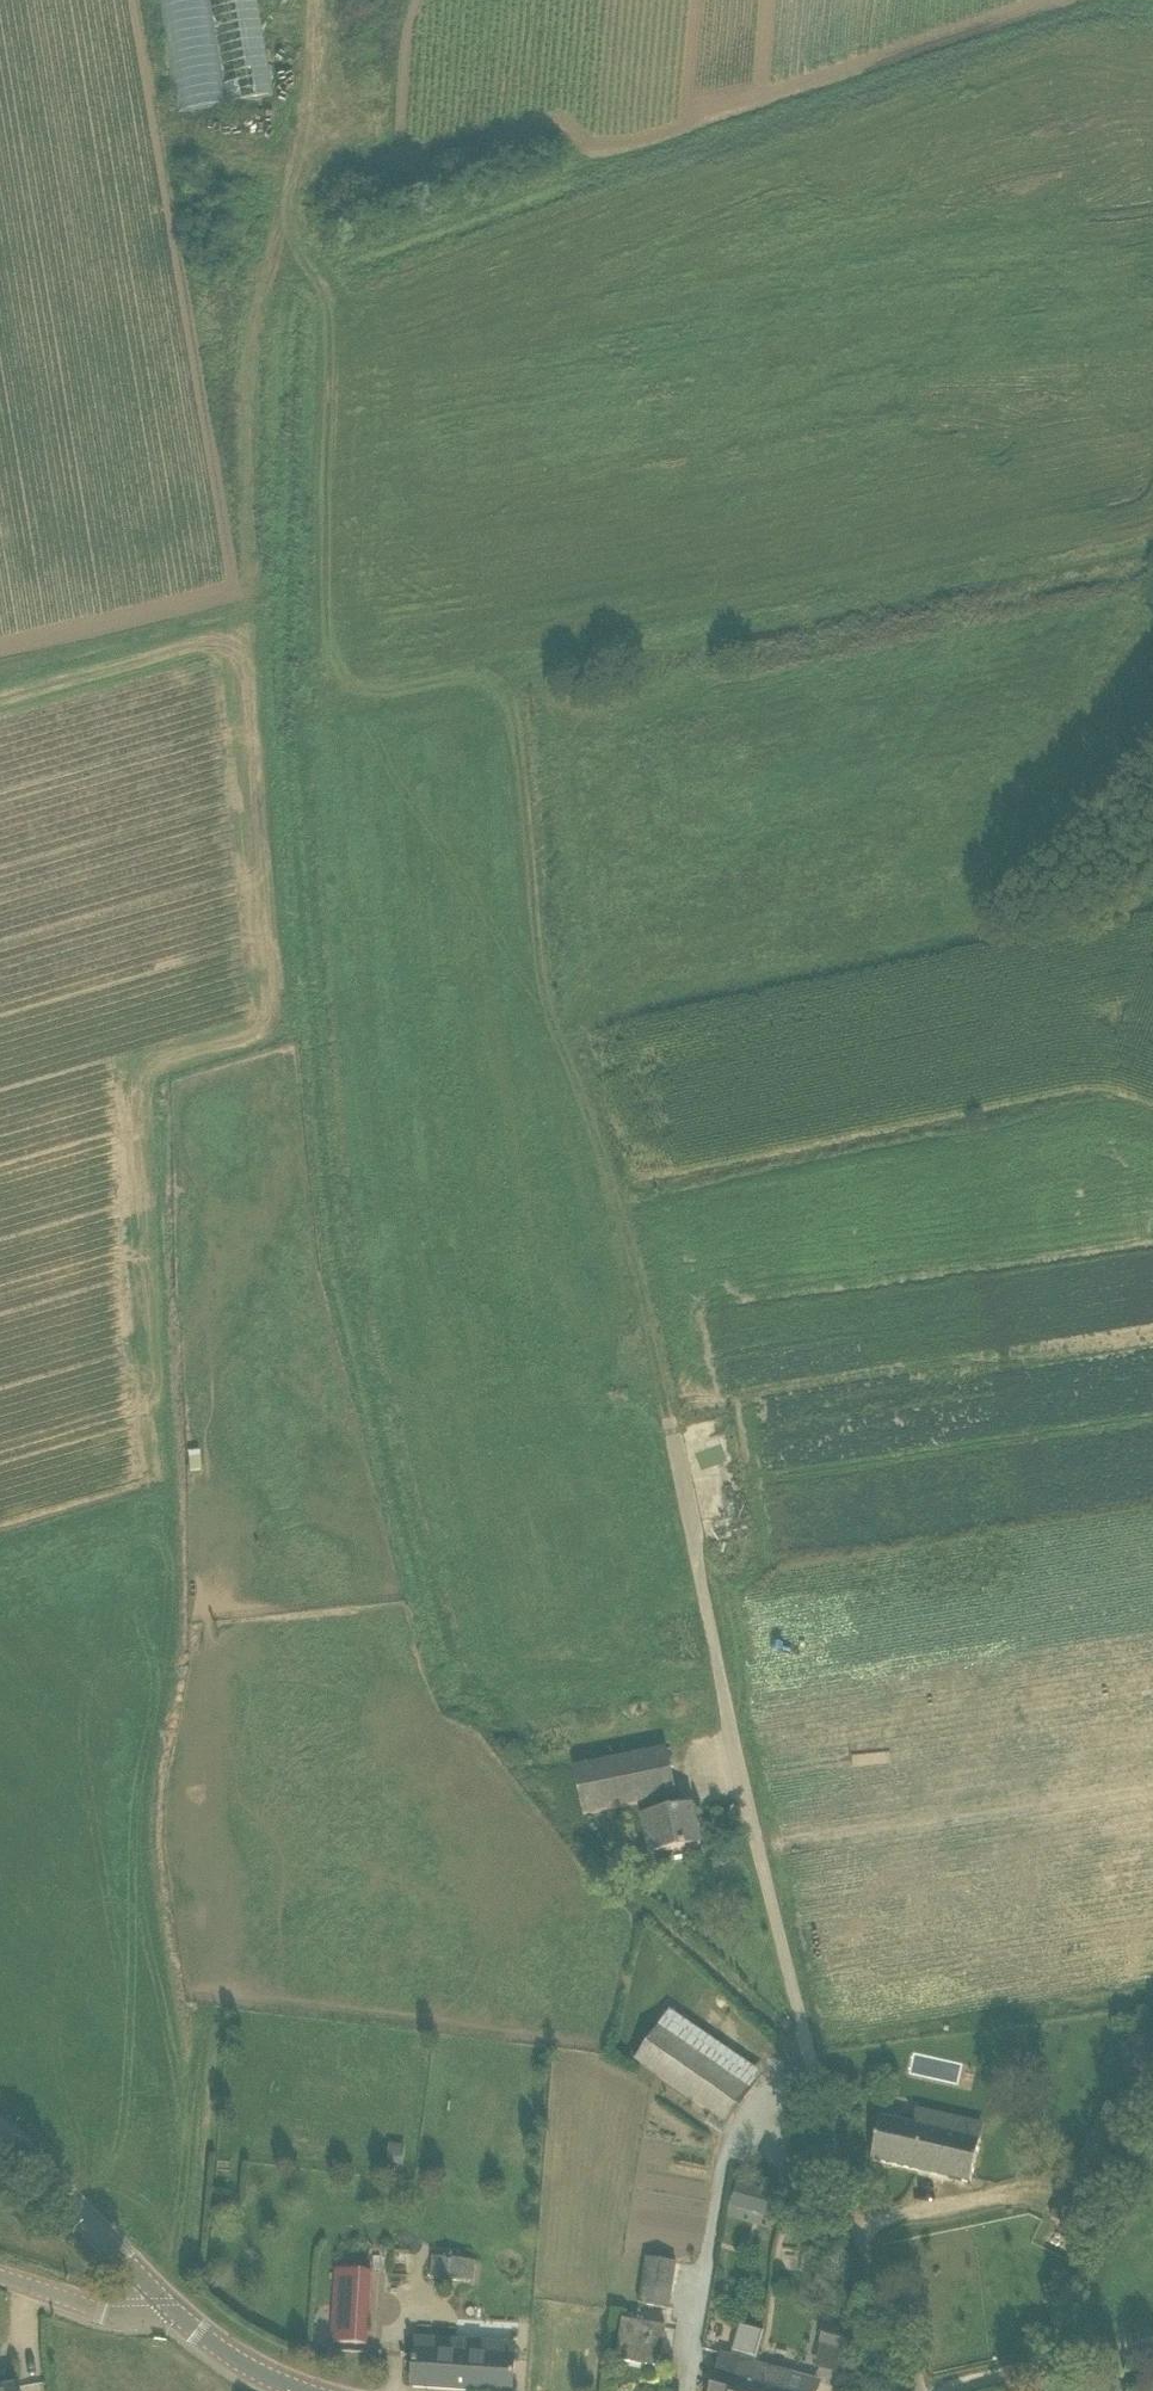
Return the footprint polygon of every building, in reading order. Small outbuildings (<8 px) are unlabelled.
[(270,97),(255,0),(159,0),(176,112),(224,105),(224,104),(270,97)] [(678,1797),(678,1796),(668,1748),(644,1753),(575,1767),(585,1816),(642,1804),(659,1801),(678,1797)] [(668,1851),(701,1844),(693,1807),(662,1814),(659,1801),(642,1804),(653,1853),(668,1850),(668,1851)] [(662,2023),(658,2029),(674,2040),(686,2023),(670,2011),(669,2013),(662,2023)] [(751,2092),(674,2040),(658,2029),(637,2060),(729,2124),(751,2092)] [(984,2125),(917,2109),(913,2125),(882,2118),(872,2160),(972,2182),(981,2141),(981,2140),(984,2125)] [(769,2216),(775,2194),(756,2188),(750,2211),(769,2216)] [(431,2278),(476,2279),(476,2257),(432,2256),(431,2278)] [(670,2309),(677,2262),(648,2258),(640,2304),(670,2309)] [(339,2274),(336,2344),(367,2346),(370,2275),(339,2274)] [(617,2360),(661,2366),(667,2327),(624,2320),(617,2360)] [(793,2373),(755,2363),(763,2333),(740,2326),(731,2356),(723,2354),(712,2390),(818,2390),(821,2381),(793,2373)] [(826,2329),(822,2346),(850,2354),(855,2337),(826,2329)] [(515,2346),(456,2342),(455,2355),(417,2352),(418,2339),(416,2339),(413,2386),(491,2390),(513,2390),(515,2359),(514,2359),(515,2346)]
